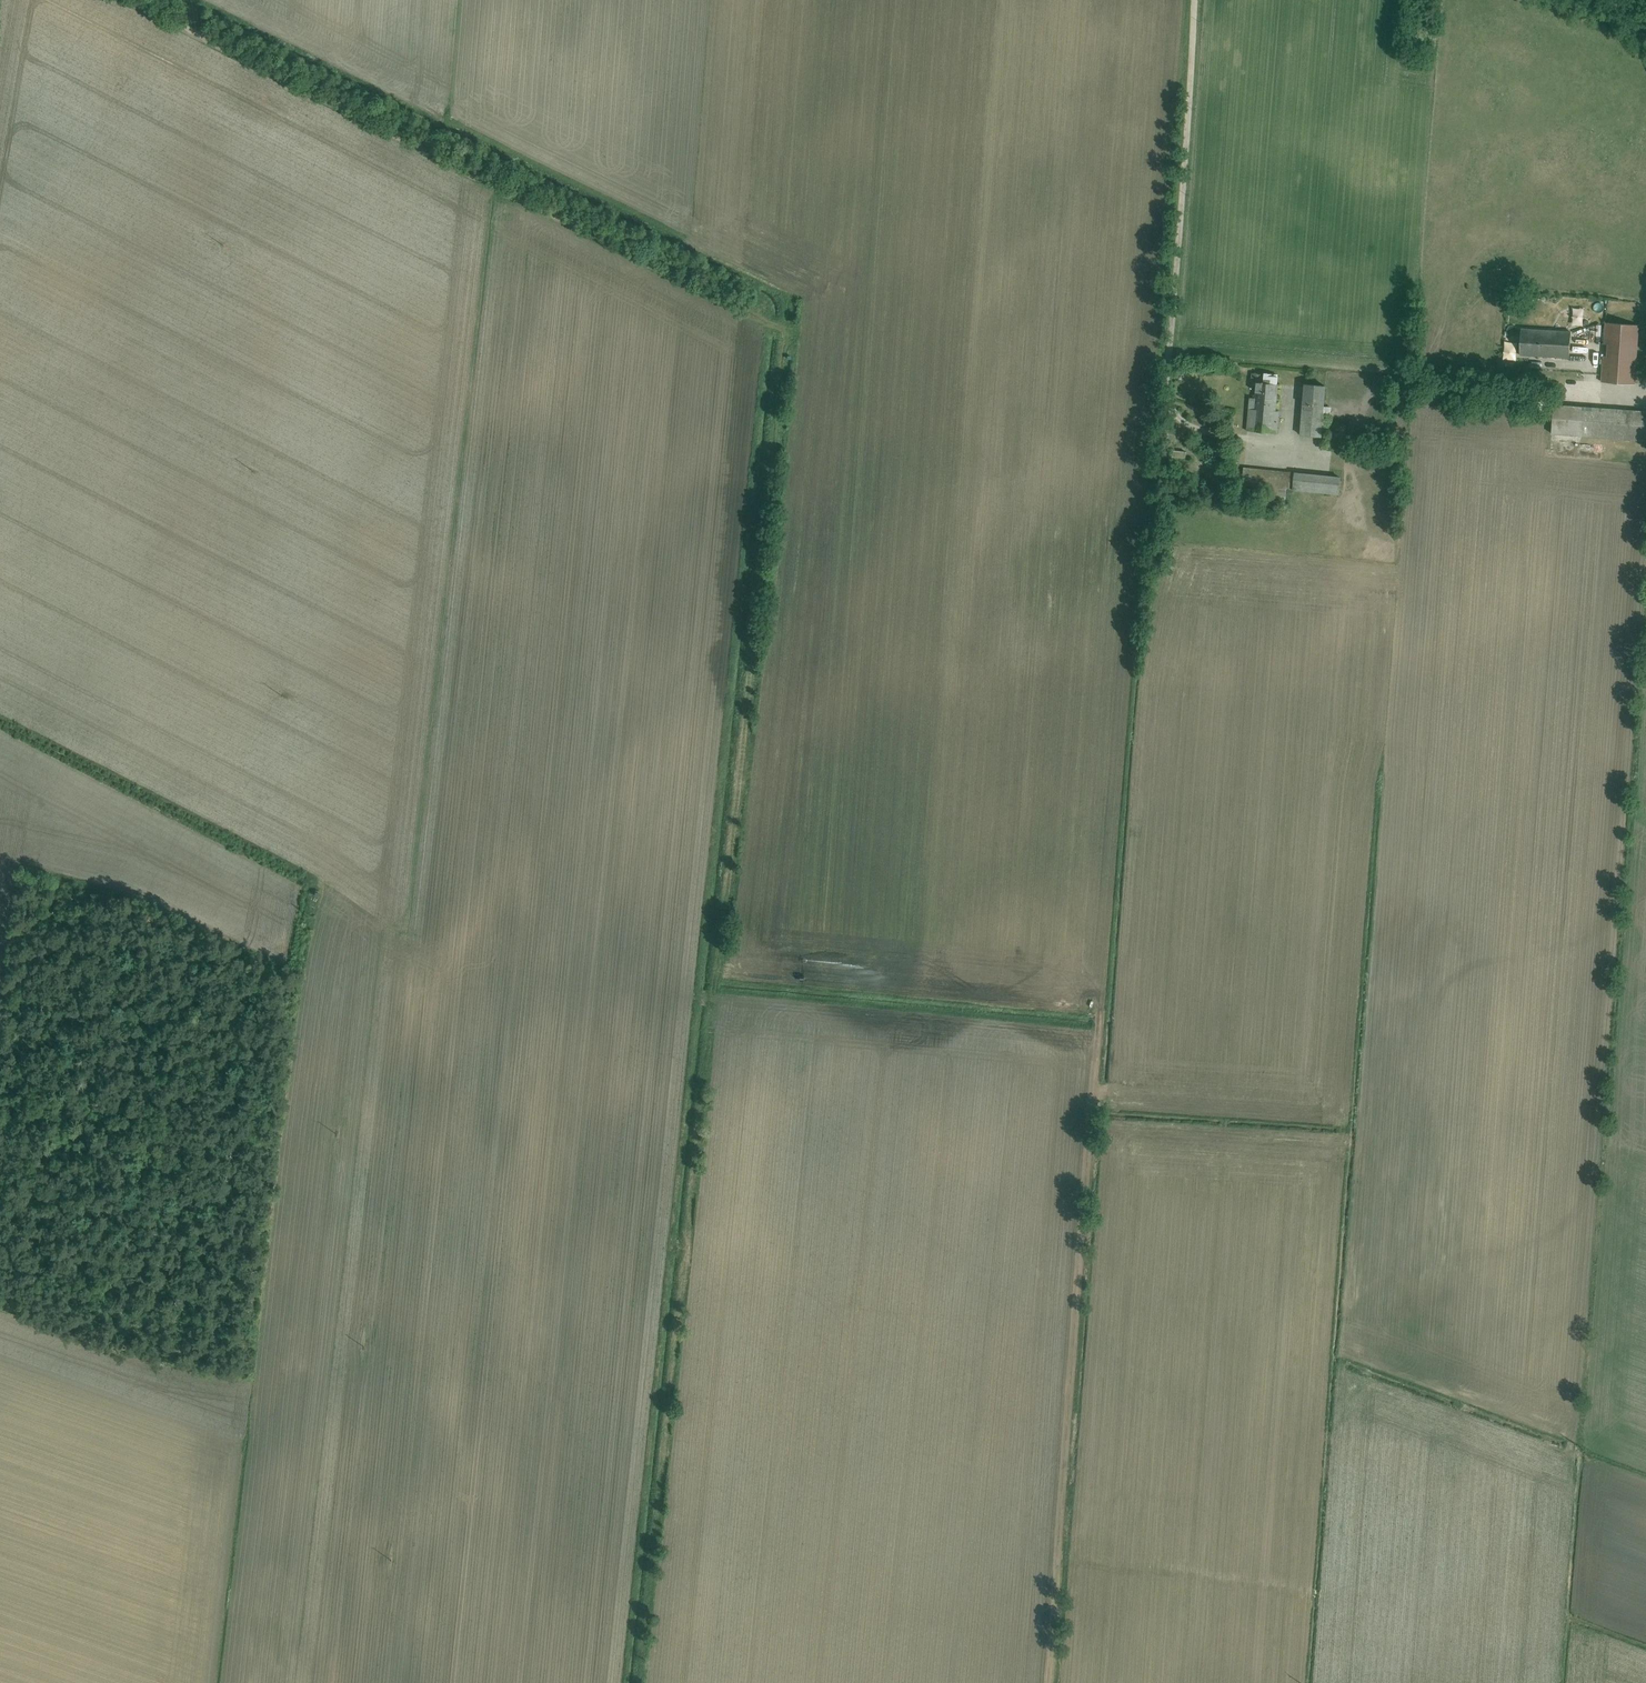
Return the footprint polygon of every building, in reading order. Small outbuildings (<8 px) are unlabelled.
[(1606,323),(1601,382),(1634,385),(1639,326),(1606,323)] [(1521,328),(1519,355),(1569,359),(1571,331),(1521,328)] [(1251,384),(1247,432),(1277,435),(1281,387),(1251,384)] [(1327,387),(1306,386),(1302,436),(1324,438),(1327,387)] [(1552,435),(1645,442),(1645,411),(1554,404),(1552,435)] [(1244,484),(1340,495),(1342,479),(1246,468),(1244,484)]
